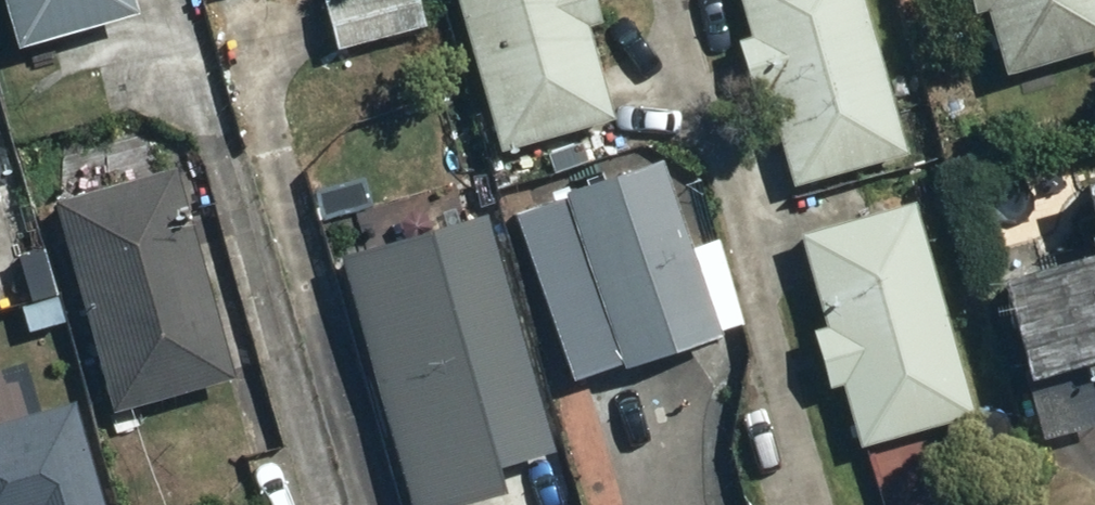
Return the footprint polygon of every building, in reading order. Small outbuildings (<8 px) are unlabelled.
[(24,42),(149,9),(147,0),(13,0),(24,42)] [(345,45),(429,23),(423,0),(333,0),(345,45)] [(606,0),(466,0),(507,145),(620,113),(593,19),(610,15),(606,0)] [(913,154),(870,0),(748,0),(757,32),(743,36),(763,109),(777,105),(800,186),(913,154)] [(981,9),(996,4),(1015,71),(1094,48),(1094,0),(978,0),(981,9)] [(14,179),(0,135),(0,183),(14,179)] [(726,230),(699,239),(669,149),(571,181),(632,361),(729,328),(756,319),(726,230)] [(240,367),(185,160),(62,192),(118,399),(240,367)] [(922,184),(808,216),(836,316),(822,320),(840,383),(854,380),(871,439),(985,408),(922,184)] [(554,442),(487,209),(338,252),(411,504),(443,504),(492,491),(484,462),(554,442)] [(1010,267),(1042,373),(1094,357),(1094,242),(1010,267)] [(83,392),(4,416),(0,418),(0,504),(117,504),(83,392)]
